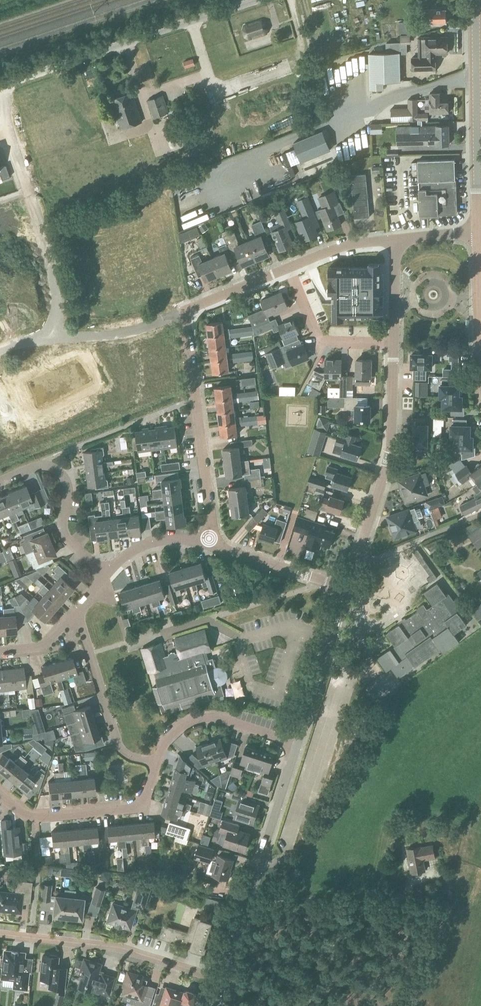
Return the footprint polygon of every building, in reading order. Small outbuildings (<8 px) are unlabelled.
[(430,24),(446,23),(446,10),(437,11),(437,9),(421,9),(422,17),(430,17),(430,24)] [(245,36),(249,39),(266,33),(267,29),(265,22),(262,20),(245,26),(243,30),(245,36)] [(400,34),(415,34),(415,22),(400,22),(400,34)] [(413,71),(437,70),(436,54),(449,54),(448,36),(419,37),(419,57),(412,57),(413,71)] [(370,88),(383,88),(383,82),(400,81),(399,54),(406,54),(406,43),(387,43),(387,53),(369,53),(369,55),(370,88)] [(186,68),(195,65),(193,59),(184,62),(186,68)] [(322,73),(317,75),(321,90),(326,89),(322,73)] [(429,105),(425,105),(425,112),(430,112),(430,113),(449,113),(448,99),(442,99),(442,93),(429,93),(429,105)] [(121,129),(142,122),(133,94),(112,101),(121,129)] [(153,117),(168,113),(162,95),(148,100),(153,117)] [(403,108),(403,122),(404,122),(404,121),(429,120),(429,113),(418,113),(418,99),(408,99),(408,108),(403,108)] [(391,122),(403,122),(403,108),(391,108),(391,122)] [(380,126),(376,126),(376,124),(370,124),(370,133),(376,133),(376,132),(380,132),(380,126)] [(397,144),(436,144),(436,145),(449,144),(448,124),(436,125),(436,126),(397,127),(397,144)] [(301,162),(331,150),(323,130),(293,143),(301,162)] [(285,159),(291,173),(300,170),(294,156),(285,159)] [(438,216),(438,214),(456,214),(454,159),(417,161),(419,215),(422,214),(422,217),(438,216)] [(2,180),(10,177),(5,165),(0,167),(0,175),(2,180)] [(351,175),(351,179),(351,181),(354,208),(355,218),(356,218),(370,217),(369,207),(367,190),(366,177),(366,174),(351,175)] [(284,192),(301,188),(300,183),(283,187),(284,192)] [(229,184),(213,190),(215,196),(231,189),(229,184)] [(340,225),(333,205),(338,203),(334,192),(318,197),(322,208),(319,209),(316,211),(319,218),(322,217),(327,230),(340,225)] [(304,240),(316,234),(310,219),(316,216),(308,197),(297,202),(302,214),(296,216),(298,221),(296,222),(304,240)] [(285,210),(275,214),(280,227),(272,230),(273,231),(272,232),(280,250),(293,245),(286,228),(291,226),(285,210)] [(257,238),(248,242),(256,260),(269,254),(264,241),(269,239),(261,220),(251,225),(257,238)] [(209,251),(207,246),(199,225),(192,229),(200,249),(201,249),(203,254),(209,251)] [(234,232),(224,236),(227,243),(232,255),(236,254),(238,258),(239,257),(243,265),(256,260),(248,242),(240,245),(234,232)] [(222,254),(212,258),(219,275),(232,270),(228,259),(233,257),(232,255),(227,243),(219,247),(222,254)] [(206,281),(219,275),(212,258),(203,262),(200,255),(191,258),(199,277),(204,275),(206,281)] [(380,266),(333,266),(333,315),(380,315),(380,266)] [(264,309),(248,315),(253,326),(253,328),(270,321),(268,315),(288,307),(282,292),(261,301),(264,309)] [(270,321),(253,328),(254,330),(254,334),(254,336),(273,328),(274,332),(281,329),(285,338),(282,339),(285,346),(299,340),(297,334),(298,333),(292,319),(279,325),(277,326),(274,319),(270,321)] [(239,336),(238,328),(230,329),(229,328),(223,329),(222,321),(207,323),(209,336),(224,334),(230,333),(231,337),(239,336)] [(254,330),(253,328),(253,326),(238,328),(239,336),(242,336),(254,334),(254,330)] [(231,337),(230,333),(224,334),(209,336),(210,348),(225,346),(224,338),(231,338),(231,337)] [(272,368),(285,362),(287,366),(293,364),(293,365),(309,358),(303,344),(287,351),(286,351),(283,346),(281,346),(279,341),(274,343),(276,349),(272,350),(265,353),(272,368)] [(227,354),(225,346),(210,348),(212,361),(227,359),(227,354)] [(253,356),(253,351),(243,352),(244,361),(253,359),(253,356)] [(66,352),(64,354),(67,359),(74,372),(85,366),(78,352),(69,358),(66,352)] [(244,361),(243,352),(233,354),(234,362),(244,361)] [(431,368),(431,352),(423,352),(423,354),(411,354),(411,367),(413,367),(413,379),(426,380),(426,368),(431,368)] [(56,358),(54,359),(57,364),(64,378),(74,372),(67,359),(64,354),(61,355),(64,360),(59,363),(56,358)] [(443,376),(458,377),(459,356),(449,356),(449,361),(452,361),(452,369),(443,369),(443,376)] [(46,364),(44,365),(47,370),(55,384),(64,378),(57,364),(54,359),(52,360),(54,366),(49,369),(46,364)] [(212,361),(214,373),(229,371),(227,359),(212,361)] [(342,378),(342,359),(326,359),(325,373),(320,372),(314,370),(307,382),(320,389),(327,377),(342,378)] [(293,373),(310,366),(308,360),(290,367),(293,373)] [(347,396),(353,396),(353,383),(355,383),(355,385),(371,385),(371,381),(370,381),(371,377),(371,360),(356,360),(356,376),(353,376),(347,376),(347,382),(347,396)] [(36,369),(34,370),(37,376),(45,389),(55,384),(47,370),(44,365),(42,366),(45,371),(39,375),(36,369)] [(85,366),(74,372),(82,386),(85,391),(87,390),(84,385),(93,380),(85,366)] [(74,372),(64,378),(72,392),(75,397),(77,396),(74,390),(80,387),(83,393),(85,391),(82,386),(74,372)] [(64,378),(55,384),(62,398),(65,403),(68,401),(65,396),(70,393),(73,398),(75,397),(72,392),(64,378)] [(456,385),(456,379),(442,378),(442,385),(440,385),(440,396),(462,397),(462,396),(459,396),(459,385),(456,385)] [(55,384),(45,389),(52,403),(55,408),(58,407),(55,402),(60,399),(63,404),(65,403),(62,398),(55,384)] [(249,400),(249,396),(248,391),(232,393),(231,385),(215,387),(217,400),(232,398),(238,397),(239,401),(249,400)] [(249,400),(259,399),(259,395),(258,390),(248,391),(249,396),(249,400)] [(358,396),(353,396),(347,396),(341,396),(341,397),(344,397),(344,409),(355,409),(355,420),(370,420),(370,405),(357,405),(358,397),(358,396)] [(462,404),(462,397),(440,396),(440,397),(443,397),(443,408),(451,408),(451,415),(464,415),(465,404),(462,404)] [(239,401),(238,397),(232,398),(217,400),(219,412),(234,410),(233,402),(239,401)] [(327,413),(343,413),(343,403),(327,404),(327,413)] [(242,422),(241,417),(235,418),(234,410),(219,412),(220,424),(235,422),(242,422)] [(250,425),(258,424),(257,420),(257,415),(249,416),(249,421),(250,425)] [(242,426),(250,425),(249,421),(249,416),(241,417),(242,422),(235,422),(220,424),(222,437),(237,435),(236,427),(242,426)] [(427,445),(427,425),(425,425),(425,418),(412,418),(412,435),(414,435),(413,445),(427,445)] [(467,426),(467,419),(454,419),(454,425),(451,425),(451,437),(472,437),(469,437),(470,426),(467,426)] [(162,426),(164,448),(178,446),(175,426),(168,427),(167,425),(162,426)] [(152,449),(164,448),(162,426),(156,427),(156,429),(149,429),(149,428),(152,449)] [(138,451),(152,449),(149,428),(143,429),(143,430),(136,431),(136,436),(132,437),(134,449),(138,449),(138,451)] [(307,450),(319,454),(326,432),(315,428),(312,438),(307,450)] [(357,460),(361,447),(346,442),(347,439),(338,436),(336,444),(344,447),(342,455),(357,460)] [(472,445),(472,437),(451,437),(454,437),(454,448),(462,448),(462,459),(475,455),(475,445),(472,445)] [(240,461),(239,447),(253,445),(252,439),(231,442),(231,448),(223,449),(225,463),(240,461)] [(91,451),(84,452),(86,464),(103,461),(103,456),(105,454),(104,447),(91,448),(91,451)] [(245,480),(247,480),(261,478),(260,468),(250,469),(249,460),(240,461),(225,463),(226,477),(242,475),(244,474),(245,480)] [(103,461),(86,464),(87,475),(105,473),(104,466),(103,462),(103,461)] [(167,470),(181,468),(180,461),(166,463),(167,470)] [(470,471),(466,466),(456,473),(463,482),(472,476),(477,483),(480,480),(480,463),(470,471)] [(348,490),(352,477),(336,472),(337,469),(329,466),(326,474),(335,477),(332,485),(348,490)] [(155,493),(181,490),(180,486),(182,486),(181,478),(172,479),(171,472),(156,474),(156,481),(162,480),(163,488),(154,489),(155,493)] [(407,501),(426,494),(424,486),(430,484),(426,472),(400,481),(407,501)] [(105,473),(87,475),(89,487),(96,486),(96,488),(109,487),(108,480),(105,478),(105,473)] [(327,481),(310,476),(307,484),(317,487),(325,490),(327,481)] [(264,478),(261,478),(247,480),(248,487),(262,485),(262,483),(264,483),(264,478)] [(26,485),(14,490),(22,508),(27,505),(29,509),(40,505),(45,503),(40,489),(29,493),(26,485)] [(231,502),(248,500),(246,487),(229,488),(231,502)] [(325,490),(317,487),(315,493),(324,496),(325,490)] [(15,510),(22,508),(14,490),(8,493),(9,494),(5,496),(15,521),(19,519),(15,510)] [(165,503),(182,501),(181,490),(155,493),(155,498),(164,497),(165,503)] [(474,495),(475,497),(460,505),(465,514),(480,506),(480,490),(474,495)] [(15,521),(5,496),(1,497),(1,496),(0,496),(0,512),(2,516),(8,513),(12,522),(15,521)] [(319,509),(326,511),(327,508),(340,513),(344,501),(331,496),(330,499),(323,497),(320,505),(319,509)] [(117,518),(120,535),(130,534),(126,506),(127,506),(126,498),(121,499),(122,507),(124,517),(117,518)] [(232,517),(249,515),(248,500),(231,502),(232,517)] [(95,514),(88,515),(90,529),(97,529),(98,539),(106,538),(106,537),(110,537),(106,509),(105,501),(101,501),(102,510),(103,515),(95,516),(95,514)] [(111,518),(110,509),(109,501),(105,501),(106,509),(110,537),(120,535),(117,518),(111,518)] [(152,516),(158,515),(184,511),(182,501),(165,503),(166,509),(152,511),(152,516)] [(127,506),(126,506),(130,534),(134,533),(134,535),(142,534),(139,515),(131,516),(130,506),(127,506)] [(263,507),(253,517),(258,522),(268,512),(263,507)] [(315,520),(318,511),(307,508),(304,517),(315,520)] [(413,522),(419,520),(419,519),(423,518),(420,509),(416,510),(415,508),(398,514),(401,520),(391,523),(396,537),(416,530),(413,522)] [(184,511),(158,515),(158,519),(167,518),(168,526),(187,524),(186,516),(184,516),(184,511)] [(287,522),(289,517),(279,514),(277,519),(274,527),(264,524),(263,526),(262,525),(260,529),(262,530),(259,538),(273,542),(277,531),(283,533),(287,522)] [(145,530),(152,529),(150,516),(143,517),(145,530)] [(325,529),(326,526),(297,517),(293,530),(305,533),(307,528),(310,530),(307,541),(308,541),(307,544),(320,548),(321,545),(330,548),(334,532),(325,529)] [(480,546),(480,526),(468,536),(478,548),(480,546)] [(28,534),(24,535),(25,539),(22,541),(27,553),(51,543),(46,532),(30,539),(28,534)] [(438,540),(428,544),(431,551),(441,547),(438,540)] [(55,554),(51,543),(27,553),(30,560),(31,560),(35,569),(44,565),(42,559),(55,554)] [(430,583),(437,577),(417,549),(413,552),(431,576),(427,578),(430,583)] [(7,561),(14,558),(12,552),(5,555),(7,561)] [(196,583),(202,581),(204,588),(208,586),(210,593),(217,591),(213,575),(206,577),(201,563),(199,563),(199,562),(197,561),(193,563),(192,564),(192,565),(191,566),(196,583)] [(66,596),(74,588),(62,578),(67,572),(58,564),(53,570),(55,572),(52,575),(57,580),(53,585),(66,596)] [(196,583),(191,566),(181,569),(186,586),(192,584),(194,590),(198,589),(196,583)] [(170,572),(174,586),(167,589),(172,604),(179,602),(177,595),(181,594),(180,588),(186,586),(181,569),(170,572)] [(29,586),(29,585),(20,578),(15,580),(26,590),(29,586)] [(37,579),(34,582),(41,588),(44,585),(37,579)] [(160,580),(150,583),(155,600),(157,606),(161,605),(159,598),(165,597),(160,580)] [(150,583),(140,586),(145,603),(151,601),(153,607),(157,606),(155,600),(150,583)] [(394,646),(376,659),(385,672),(390,669),(398,679),(440,649),(444,653),(459,642),(453,634),(467,625),(459,614),(466,609),(452,589),(445,594),(438,583),(423,593),(432,606),(428,609),(424,604),(417,609),(418,611),(385,634),(394,646)] [(234,596),(240,594),(237,584),(231,586),(234,596)] [(66,596),(53,585),(49,589),(44,585),(41,588),(59,604),(66,596)] [(140,586),(130,589),(135,605),(137,612),(142,611),(140,604),(145,603),(140,586)] [(52,612),(59,604),(41,588),(38,591),(43,596),(39,601),(52,612)] [(130,589),(120,592),(125,608),(132,606),(134,613),(137,612),(135,605),(130,589)] [(26,597),(19,605),(25,616),(32,609),(44,621),(52,612),(39,601),(34,596),(30,601),(26,597)] [(165,603),(161,605),(157,606),(161,618),(175,614),(171,600),(165,602),(165,603)] [(473,610),(480,621),(480,604),(473,610)] [(4,616),(6,633),(17,632),(15,617),(25,616),(19,605),(14,605),(14,608),(3,609),(4,616)] [(165,657),(161,643),(142,648),(149,672),(155,670),(158,677),(156,678),(158,685),(153,686),(159,703),(163,714),(225,695),(221,684),(225,681),(227,677),(227,673),(225,669),(221,667),(216,667),(213,657),(208,659),(206,652),(211,650),(205,629),(176,638),(180,652),(176,653),(175,651),(169,653),(170,655),(165,657)] [(62,661),(67,678),(74,676),(76,685),(86,682),(83,670),(77,672),(73,658),(62,661)] [(61,680),(67,678),(62,661),(52,664),(57,681),(60,690),(64,689),(61,680)] [(51,683),(57,681),(52,664),(40,668),(45,682),(40,684),(43,695),(53,692),(51,683)] [(12,669),(14,690),(21,689),(22,698),(27,697),(26,688),(24,668),(12,669)] [(12,669),(0,671),(2,691),(3,691),(8,691),(14,690),(12,669)] [(68,724),(93,717),(90,706),(75,710),(74,704),(62,708),(65,718),(73,715),(75,722),(67,724),(67,725),(68,724)] [(93,717),(68,724),(69,729),(72,728),(74,733),(71,734),(71,735),(96,727),(93,717)] [(32,727),(33,735),(44,732),(41,724),(32,727)] [(32,727),(25,727),(27,740),(33,738),(33,735),(32,727)] [(96,727),(71,735),(73,734),(75,740),(73,741),(76,751),(86,750),(94,748),(93,746),(95,746),(96,746),(94,739),(100,738),(96,727)] [(56,738),(53,730),(45,732),(47,738),(48,741),(56,738)] [(210,744),(216,760),(222,758),(223,760),(228,758),(228,757),(234,755),(237,745),(231,743),(224,746),(221,738),(216,740),(217,741),(210,744)] [(42,754),(46,748),(37,741),(33,746),(42,754)] [(53,741),(44,743),(51,750),(52,749),(53,741)] [(12,747),(20,744),(19,742),(11,742),(11,744),(11,743),(0,744),(0,752),(12,747)] [(211,762),(216,760),(210,744),(203,746),(203,745),(197,747),(202,759),(200,760),(192,753),(188,758),(199,768),(204,766),(204,767),(212,764),(211,762)] [(235,762),(231,774),(241,777),(244,767),(253,770),(260,748),(256,746),(255,748),(253,748),(253,749),(246,747),(241,761),(243,761),(242,764),(235,762)] [(260,748),(253,770),(264,773),(258,791),(268,794),(274,774),(267,772),(268,769),(269,770),(273,755),(266,753),(266,752),(263,751),(264,749),(260,748)] [(9,757),(3,752),(0,756),(0,770),(8,777),(24,758),(20,755),(15,762),(9,757)] [(191,773),(193,766),(182,756),(178,769),(189,773),(191,773)] [(17,784),(27,772),(21,768),(27,761),(24,758),(8,777),(17,784)] [(189,773),(178,769),(176,768),(172,780),(195,787),(197,781),(187,778),(189,773)] [(17,784),(26,792),(30,786),(38,792),(44,774),(38,770),(32,777),(27,772),(17,784)] [(82,778),(84,795),(96,794),(94,777),(82,778)] [(72,796),(84,795),(82,778),(71,780),(72,796)] [(61,797),(72,796),(71,780),(59,781),(61,797)] [(193,793),(195,787),(172,780),(169,791),(181,795),(183,789),(193,793)] [(49,798),(61,797),(59,781),(48,782),(49,798)] [(247,789),(246,795),(247,795),(253,797),(255,791),(247,789)] [(179,800),(181,795),(169,791),(165,802),(187,810),(189,803),(179,800)] [(241,800),(235,818),(252,823),(258,806),(245,801),(247,795),(246,795),(234,791),(232,797),(241,800)] [(185,815),(187,810),(165,802),(161,814),(174,818),(176,812),(185,815)] [(205,803),(202,814),(209,816),(212,805),(205,803)] [(9,820),(1,820),(4,855),(21,853),(19,828),(10,828),(9,820)] [(228,833),(224,844),(243,850),(248,835),(237,831),(239,826),(223,821),(220,831),(228,833)] [(155,822),(143,823),(144,837),(145,845),(146,859),(151,859),(149,845),(149,836),(156,836),(155,822)] [(192,829),(170,822),(168,827),(160,825),(160,831),(166,833),(188,840),(192,829)] [(143,823),(132,824),(133,838),(140,837),(141,846),(142,860),(146,859),(145,845),(144,837),(143,823)] [(132,824),(121,825),(122,839),(123,854),(123,857),(124,857),(125,870),(125,871),(128,871),(127,854),(128,854),(126,839),(133,838),(132,824)] [(121,825),(109,825),(110,840),(117,840),(119,855),(123,854),(122,839),(121,825)] [(97,828),(86,829),(87,842),(88,851),(88,857),(89,857),(90,867),(96,867),(94,851),(92,851),(91,842),(99,841),(97,828)] [(86,829),(74,830),(76,843),(83,843),(83,851),(88,851),(87,842),(86,829)] [(74,830),(63,831),(64,844),(66,865),(67,865),(67,867),(70,868),(70,864),(68,844),(76,843),(74,830)] [(60,865),(66,865),(64,844),(63,831),(51,832),(52,845),(60,845),(61,854),(59,854),(60,865)] [(50,854),(50,843),(38,844),(39,855),(50,854)] [(215,849),(198,843),(194,858),(210,863),(207,873),(229,880),(232,871),(229,870),(233,860),(219,855),(217,861),(211,859),(215,849)] [(424,873),(423,871),(425,871),(423,857),(429,856),(430,858),(435,857),(433,845),(421,847),(421,846),(407,848),(412,873),(415,873),(416,875),(417,876),(422,875),(424,873)] [(71,877),(72,868),(70,868),(67,867),(61,867),(60,875),(71,877)] [(135,879),(131,877),(127,876),(126,877),(124,884),(133,887),(135,879)] [(143,909),(149,888),(153,879),(146,877),(143,886),(139,885),(132,905),(143,909)] [(0,892),(0,910),(20,912),(22,894),(23,889),(31,890),(32,883),(20,882),(19,888),(16,888),(16,893),(0,892)] [(52,885),(42,884),(41,899),(50,900),(52,885)] [(105,890),(96,887),(91,902),(100,905),(105,890)] [(439,888),(436,900),(443,901),(446,890),(439,888)] [(70,891),(65,890),(64,896),(55,895),(53,916),(67,917),(70,891)] [(70,891),(67,917),(81,919),(84,898),(75,897),(75,892),(70,891)] [(454,898),(445,896),(443,904),(452,906),(454,898)] [(222,902),(208,898),(207,904),(220,908),(222,902)] [(124,907),(123,910),(112,906),(107,921),(116,924),(115,926),(121,928),(121,926),(130,928),(135,910),(124,907)] [(189,932),(163,924),(160,936),(187,944),(188,938),(193,939),(190,950),(202,954),(212,922),(194,917),(189,932)] [(24,953),(5,951),(4,958),(0,957),(0,967),(3,967),(2,977),(15,979),(14,987),(26,988),(28,971),(31,972),(30,973),(31,973),(33,958),(32,958),(32,960),(23,959),(24,953)] [(57,969),(58,957),(56,957),(56,955),(50,954),(50,956),(43,955),(42,962),(40,962),(39,970),(41,970),(41,977),(48,978),(48,980),(50,980),(49,988),(64,989),(65,971),(58,970),(57,969)] [(75,959),(73,966),(81,968),(82,971),(78,984),(80,988),(87,990),(90,988),(109,994),(114,977),(98,972),(100,966),(98,962),(86,959),(83,961),(75,959)] [(127,972),(123,986),(124,986),(122,993),(135,997),(133,1004),(141,1005),(149,1005),(152,997),(142,994),(147,979),(141,978),(142,976),(127,972)] [(186,990),(183,991),(183,992),(166,987),(164,995),(155,992),(152,1002),(160,1005),(189,1005),(193,994),(191,992),(186,990)] [(65,996),(58,994),(55,1005),(57,1005),(62,1005),(65,996)]
